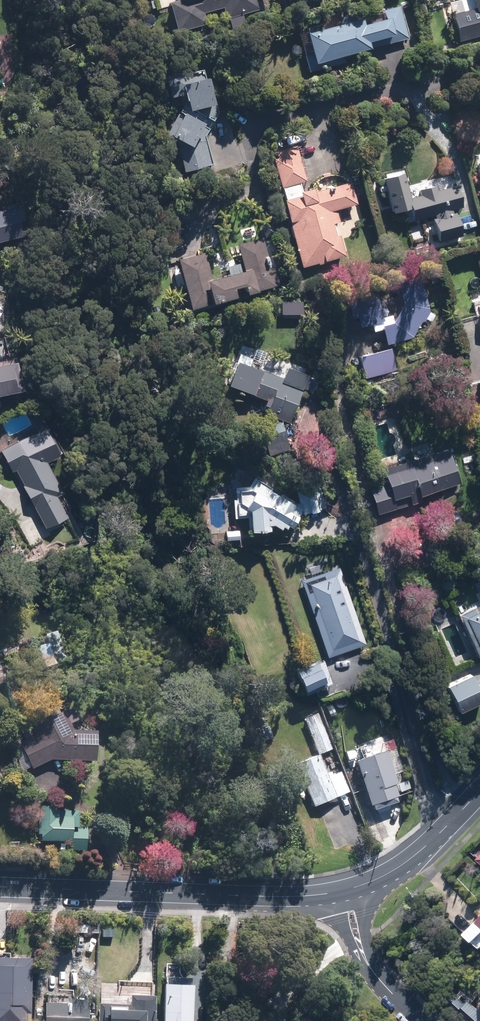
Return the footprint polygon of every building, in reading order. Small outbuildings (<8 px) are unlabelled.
[(168,2),(177,34),(209,25),(206,14),(224,10),(227,21),(260,13),(256,0),(175,0),(168,2)] [(447,4),(458,43),(479,37),(479,0),(461,0),(447,4)] [(400,7),(305,33),(314,67),(409,40),(400,7)] [(210,101),(203,70),(168,78),(176,115),(165,133),(166,135),(176,142),(183,173),(212,166),(206,138),(219,112),(216,99),(210,101)] [(296,143),(269,151),(300,270),(344,259),(335,224),(339,223),(336,211),(355,206),(349,184),(313,193),(312,188),(301,191),(299,183),(306,181),(296,143)] [(401,171),(383,176),(393,213),(403,210),(407,225),(432,218),(438,242),(462,235),(454,207),(462,205),(457,186),(437,192),(436,185),(417,190),(418,194),(408,197),(401,171)] [(279,286),(267,236),(237,244),(245,272),(212,280),(205,253),(177,260),(189,308),(279,286)] [(421,279),(397,285),(402,305),(393,324),(382,326),(385,345),(413,340),(428,308),(421,279)] [(374,292),(351,298),(358,326),(381,321),(374,292)] [(390,349),(356,358),(362,380),(396,371),(390,349)] [(22,392),(15,357),(0,360),(0,397),(22,392)] [(265,400),(262,411),(289,420),(306,373),(286,366),(283,376),(237,359),(227,387),(265,400)] [(26,411),(2,422),(8,436),(32,424),(26,411)] [(282,423),(261,428),(268,456),(289,451),(282,423)] [(45,532),(68,520),(56,496),(60,494),(29,433),(0,448),(0,450),(12,474),(18,471),(26,486),(22,488),(45,532)] [(368,489),(373,514),(427,502),(425,494),(460,486),(451,449),(383,465),(387,485),(368,489)] [(270,532),(270,524),(279,530),(280,528),(289,533),(300,514),(327,511),(324,487),(296,490),(298,503),(252,478),(247,486),(234,485),(233,518),(250,518),(250,531),(270,532)] [(367,644),(340,568),(300,582),(328,658),(367,644)] [(455,616),(474,660),(479,658),(479,606),(455,616)] [(322,659),(293,670),(301,692),(319,685),(321,690),(332,686),(322,659)] [(443,685),(456,713),(479,702),(479,697),(469,673),(443,685)] [(96,733),(71,731),(59,704),(44,711),(47,718),(46,718),(45,718),(44,718),(43,718),(42,718),(41,719),(40,719),(39,720),(38,720),(38,721),(37,721),(37,722),(36,722),(36,723),(35,724),(35,725),(34,726),(34,727),(34,728),(34,729),(34,730),(34,731),(34,732),(35,733),(35,734),(35,735),(36,736),(20,742),(32,770),(57,760),(94,762),(96,733)] [(306,727),(318,754),(320,758),(336,751),(322,720),(306,727)] [(366,756),(354,760),(360,780),(351,783),(356,798),(366,795),(370,810),(398,801),(393,787),(406,783),(399,762),(391,765),(385,744),(364,751),(366,756)] [(320,758),(318,754),(294,765),(313,808),(349,792),(339,770),(327,775),(320,758)] [(40,835),(40,842),(70,843),(69,852),(86,853),(87,827),(78,827),(79,812),(70,812),(70,807),(41,806),(40,819),(37,819),(37,835),(40,835)] [(466,936),(479,948),(479,921),(466,936)] [(30,955),(18,955),(18,958),(0,957),(0,1020),(29,1020),(30,955)] [(192,978),(162,977),(160,1020),(191,1020),(192,978)] [(57,989),(57,995),(43,995),(43,1020),(88,1020),(88,996),(74,996),(74,990),(57,989)] [(151,996),(128,995),(128,1004),(97,1003),(97,1020),(150,1020),(151,996)]
